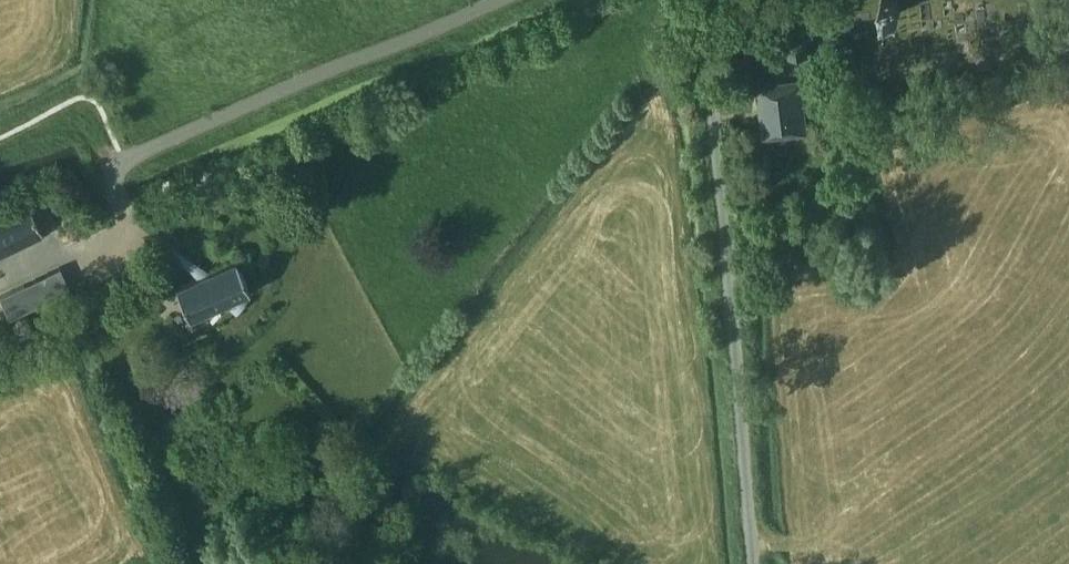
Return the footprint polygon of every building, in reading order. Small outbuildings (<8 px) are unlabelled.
[(899,0),(881,0),(884,15),(901,12),(899,0)] [(800,34),(786,36),(789,56),(803,54),(800,34)] [(807,132),(801,79),(757,84),(763,137),(807,132)] [(42,235),(27,204),(0,217),(0,255),(42,235)] [(239,292),(247,288),(235,260),(175,285),(188,314),(222,300),(235,313),(246,299),(239,292)] [(37,302),(27,281),(0,294),(0,296),(9,315),(37,302)]
